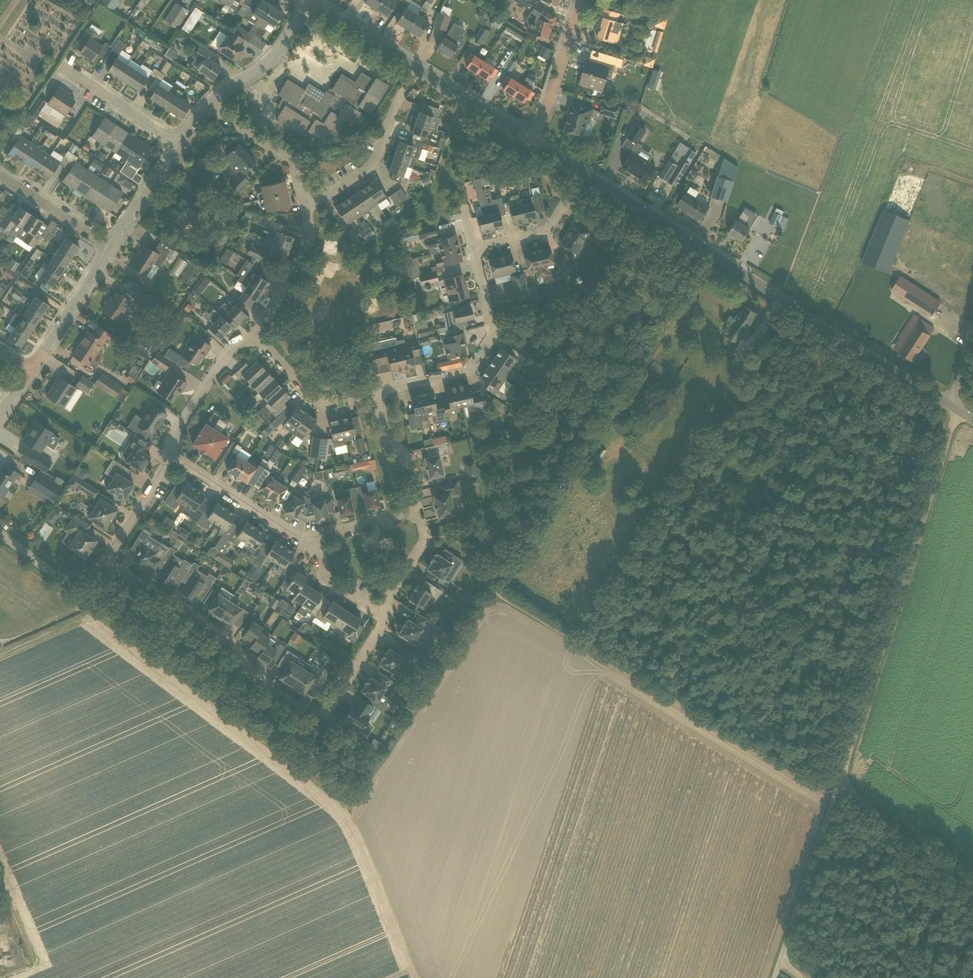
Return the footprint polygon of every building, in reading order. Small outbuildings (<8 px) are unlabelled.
[(120,0),(101,0),(100,1),(114,10),(120,0)] [(225,3),(238,11),(237,13),(243,17),(253,2),(254,0),(227,0),(225,3)] [(253,2),(243,17),(253,24),(249,32),(254,35),(272,6),(262,0),(261,0),(258,5),(253,2)] [(364,2),(376,9),(382,0),(365,0),(364,2)] [(376,9),(387,16),(397,2),(394,0),(382,0),(376,9)] [(425,0),(417,14),(408,29),(419,37),(429,22),(422,17),(431,4),(425,0)] [(177,29),(189,11),(176,3),(164,20),(177,29)] [(537,5),(535,4),(531,11),(524,21),(528,24),(526,31),(537,35),(547,38),(547,36),(549,36),(550,35),(551,32),(550,30),(549,30),(551,23),(549,22),(553,15),(540,8),(537,5)] [(265,28),(268,23),(273,27),(282,12),(272,6),(254,35),(249,42),(262,50),(266,43),(260,40),(267,30),(265,28)] [(189,17),(182,28),(189,33),(203,12),(196,7),(189,17)] [(406,7),(402,14),(396,22),(408,29),(417,14),(406,7)] [(617,20),(619,14),(619,13),(603,8),(601,16),(604,17),(601,28),(600,27),(600,30),(598,37),(597,37),(614,42),(616,35),(619,35),(623,22),(617,20)] [(444,30),(450,17),(440,13),(435,26),(444,30)] [(464,41),(460,38),(465,30),(454,23),(448,32),(450,34),(447,38),(444,36),(437,48),(443,52),(442,54),(448,57),(449,56),(451,57),(457,46),(459,48),(464,41)] [(480,45),(489,31),(482,27),(473,41),(480,45)] [(79,39),(86,43),(80,52),(93,60),(96,55),(101,59),(110,45),(105,42),(102,45),(96,41),(99,36),(87,28),(79,39)] [(521,38),(523,35),(512,28),(510,32),(521,38)] [(217,49),(226,55),(235,60),(244,47),(239,44),(243,38),(234,33),(231,30),(227,35),(227,34),(217,49)] [(147,50),(150,45),(143,40),(140,45),(147,50)] [(164,55),(174,62),(175,61),(174,61),(177,56),(175,49),(171,46),(171,45),(164,55)] [(193,57),(195,58),(191,64),(198,69),(213,79),(221,67),(210,59),(213,54),(201,45),(193,57)] [(544,47),(539,55),(545,59),(550,51),(544,47)] [(512,58),(511,58),(514,53),(508,49),(505,54),(499,65),(506,69),(511,59),(512,58)] [(466,67),(477,73),(484,61),(470,53),(465,60),(469,63),(466,67)] [(647,56),(645,62),(644,64),(644,65),(653,67),(655,59),(647,56)] [(116,57),(113,62),(108,70),(118,77),(127,64),(116,57)] [(584,70),(580,84),(603,91),(607,77),(611,78),(615,65),(590,58),(588,65),(591,66),(589,71),(584,70)] [(517,63),(511,59),(506,69),(511,72),(517,63)] [(484,61),(477,73),(487,79),(489,75),(493,78),(498,70),(484,61)] [(118,77),(129,84),(137,71),(127,64),(118,77)] [(150,75),(155,78),(159,71),(154,68),(150,75)] [(137,71),(129,84),(139,91),(148,78),(137,71)] [(159,71),(155,78),(160,81),(164,75),(159,71)] [(187,80),(190,76),(182,71),(180,75),(187,80)] [(371,114),(386,90),(389,85),(376,77),(374,80),(362,72),(355,82),(342,73),(332,89),(334,91),(332,94),(326,90),(325,93),(309,83),(305,90),(287,79),(278,94),(283,97),(278,106),(282,109),(276,119),(301,135),(303,131),(307,133),(308,131),(322,140),(330,128),(337,132),(345,120),(353,125),(361,112),(356,109),(358,106),(371,114)] [(536,77),(529,73),(524,81),(531,85),(536,77)] [(506,75),(502,83),(505,85),(503,89),(513,96),(520,84),(506,75)] [(203,84),(197,80),(193,86),(200,90),(203,84)] [(150,97),(160,104),(169,91),(158,84),(150,97)] [(520,84),(513,96),(523,102),(526,98),(530,100),(534,93),(520,84)] [(65,115),(75,101),(68,96),(70,94),(59,87),(48,104),(65,115)] [(160,104),(171,111),(179,98),(179,99),(183,93),(178,89),(174,95),(169,91),(160,104)] [(29,114),(34,117),(36,118),(46,102),(40,98),(29,114)] [(179,98),(171,111),(181,118),(190,105),(179,99),(179,98)] [(583,135),(586,125),(586,122),(590,123),(594,109),(572,103),(569,112),(571,113),(566,130),(571,131),(572,133),(576,134),(577,133),(583,135)] [(619,108),(604,103),(601,112),(616,116),(619,108)] [(411,120),(430,127),(437,129),(440,119),(438,118),(440,112),(425,107),(423,112),(419,111),(417,116),(413,115),(411,120)] [(249,119),(256,123),(259,118),(252,113),(249,119)] [(109,120),(104,117),(92,136),(103,144),(116,125),(115,126),(111,123),(110,124),(107,122),(109,120)] [(412,139),(428,145),(429,145),(431,138),(426,137),(430,127),(411,120),(409,125),(414,127),(412,132),(414,133),(412,139)] [(646,130),(636,123),(627,137),(635,141),(629,150),(632,151),(622,166),(646,181),(656,166),(637,153),(642,145),(638,143),(646,130)] [(117,125),(116,125),(103,144),(115,152),(128,133),(124,130),(122,132),(120,131),(121,129),(116,126),(117,125)] [(8,153),(18,159),(30,142),(20,135),(24,130),(19,127),(10,140),(15,143),(8,153)] [(132,135),(128,133),(115,152),(127,160),(140,140),(139,140),(139,141),(134,138),(133,139),(131,138),(132,135)] [(396,151),(410,156),(419,159),(422,149),(426,150),(428,145),(412,139),(410,144),(395,139),(392,145),(397,146),(396,151)] [(140,140),(127,160),(139,168),(152,148),(147,145),(146,148),(143,146),(144,145),(139,141),(140,141),(140,140)] [(223,176),(231,169),(231,168),(249,151),(245,146),(243,149),(238,144),(236,146),(231,140),(229,140),(223,147),(223,149),(228,154),(227,155),(231,160),(227,164),(226,163),(218,171),(223,176)] [(18,159),(28,166),(40,149),(30,142),(18,159)] [(697,153),(691,149),(681,143),(660,176),(676,186),(697,153)] [(40,149),(28,166),(39,173),(50,155),(40,149)] [(68,150),(64,157),(54,150),(50,155),(39,173),(49,179),(59,164),(65,167),(66,165),(73,154),(68,150)] [(249,151),(231,168),(231,169),(235,173),(239,169),(243,173),(256,162),(251,157),(253,155),(249,151)] [(389,154),(387,160),(406,166),(410,156),(396,151),(394,156),(389,154)] [(71,168),(62,181),(67,184),(68,182),(71,183),(70,185),(75,188),(74,189),(87,169),(75,162),(78,157),(73,154),(66,165),(71,168)] [(103,164),(94,158),(90,165),(99,170),(103,164)] [(405,184),(407,178),(403,177),(406,166),(387,160),(385,165),(390,167),(388,172),(392,173),(390,179),(405,184)] [(719,176),(712,197),(728,202),(739,168),(732,163),(727,178),(719,176)] [(113,170),(107,166),(103,173),(108,177),(113,170)] [(137,173),(129,168),(127,167),(123,173),(133,179),(137,173)] [(533,175),(532,168),(522,169),(523,177),(533,175)] [(99,177),(87,169),(74,189),(75,189),(75,188),(80,191),(81,190),(83,192),(82,194),(86,196),(99,177)] [(215,181),(211,178),(202,173),(198,179),(211,188),(215,181)] [(121,175),(117,181),(122,184),(126,179),(121,175)] [(237,191),(248,181),(242,175),(231,185),(237,191)] [(99,177),(86,196),(90,199),(92,197),(94,199),(93,200),(98,203),(97,204),(98,204),(110,185),(99,177)] [(259,199),(288,193),(285,180),(271,183),(270,179),(261,182),(261,186),(260,186),(262,192),(257,193),(259,199)] [(475,190),(482,188),(479,179),(472,180),(475,190)] [(375,180),(365,187),(377,204),(387,197),(375,180)] [(122,193),(110,185),(98,204),(99,204),(103,207),(104,205),(107,207),(105,209),(110,212),(122,193)] [(365,187),(355,194),(367,211),(377,204),(365,187)] [(191,196),(189,195),(181,189),(173,202),(178,205),(176,209),(174,208),(169,215),(175,219),(174,221),(185,228),(192,217),(194,218),(201,207),(189,199),(191,196)] [(686,192),(678,205),(701,220),(709,207),(686,192)] [(291,205),(288,193),(259,199),(260,207),(265,205),(266,211),(291,205)] [(355,194),(345,200),(357,218),(367,211),(355,194)] [(514,225),(525,223),(519,199),(520,199),(518,194),(510,196),(508,202),(503,203),(505,211),(510,210),(514,225)] [(536,212),(544,210),(540,194),(533,196),(536,212)] [(525,198),(520,199),(519,199),(525,223),(536,220),(532,203),(526,204),(525,198)] [(357,218),(345,200),(335,207),(347,225),(357,218)] [(486,205),(492,230),(503,228),(499,211),(493,212),(491,203),(486,205)] [(481,233),(492,230),(486,205),(480,206),(481,206),(477,207),(475,211),(481,233)] [(23,227),(31,214),(19,206),(12,217),(7,213),(0,224),(0,225),(10,232),(17,223),(23,227)] [(222,217),(226,223),(238,214),(235,207),(220,207),(222,217)] [(888,272),(889,272),(908,221),(883,210),(862,261),(888,272)] [(737,221),(729,233),(742,241),(750,229),(744,225),(750,216),(743,212),(737,221)] [(777,227),(781,218),(782,216),(775,212),(770,223),(777,227)] [(43,222),(31,214),(23,227),(30,231),(23,241),(34,248),(37,243),(41,236),(36,232),(43,222)] [(51,234),(58,224),(52,220),(41,236),(37,243),(41,246),(50,233),(51,234)] [(266,240),(290,249),(294,237),(286,234),(289,226),(273,220),(270,228),(277,231),(274,238),(268,235),(266,240)] [(570,230),(561,243),(578,254),(584,245),(582,244),(590,232),(574,222),(569,229),(570,230)] [(434,226),(418,230),(420,238),(436,234),(434,226)] [(347,232),(354,242),(359,239),(352,229),(347,232)] [(456,235),(427,242),(430,254),(441,252),(459,248),(456,235)] [(66,237),(59,248),(72,256),(79,246),(66,237)] [(145,245),(144,245),(139,254),(131,267),(151,279),(165,258),(172,247),(161,240),(154,251),(145,245)] [(286,260),(290,249),(266,240),(265,244),(271,246),(269,253),(286,260)] [(247,254),(262,259),(265,252),(250,246),(247,254)] [(553,263),(549,246),(537,249),(543,276),(555,273),(557,269),(556,262),(553,263)] [(66,267),(72,256),(59,248),(52,258),(66,267)] [(462,260),(459,248),(441,252),(442,258),(436,260),(437,266),(444,264),(462,260)] [(543,276),(537,249),(536,248),(524,251),(529,273),(537,271),(538,277),(543,276)] [(34,261),(37,258),(39,255),(34,252),(30,259),(34,261)] [(515,272),(511,254),(503,256),(503,257),(490,260),(493,276),(507,272),(507,274),(510,273),(514,292),(527,289),(527,286),(524,273),(514,276),(513,272),(515,272)] [(565,256),(559,260),(568,273),(574,269),(565,256)] [(67,268),(65,267),(66,267),(52,258),(48,264),(44,261),(42,266),(45,268),(45,269),(59,277),(62,273),(63,274),(67,268)] [(30,268),(34,261),(30,259),(25,265),(30,268)] [(13,260),(8,268),(15,272),(20,264),(13,260)] [(256,266),(249,261),(245,267),(249,270),(253,272),(253,271),(256,266)] [(217,264),(217,265),(212,269),(218,275),(223,270),(217,264)] [(59,277),(45,269),(38,279),(52,288),(59,277)] [(10,270),(6,276),(11,280),(15,274),(10,270)] [(247,276),(245,280),(266,294),(269,289),(266,287),(269,282),(253,272),(249,270),(245,275),(247,276)] [(419,277),(421,284),(438,280),(436,273),(419,277)] [(451,301),(469,297),(466,287),(465,287),(462,275),(444,279),(446,287),(448,287),(451,301)] [(932,316),(941,302),(932,297),(901,276),(892,290),(932,316)] [(239,298),(251,306),(254,301),(256,302),(260,297),(262,299),(265,294),(266,294),(245,280),(240,277),(237,281),(238,281),(234,287),(242,292),(242,293),(239,298)] [(535,284),(527,286),(527,289),(531,304),(539,301),(535,284)] [(8,293),(12,296),(16,289),(12,286),(8,293)] [(42,315),(49,305),(46,303),(49,297),(39,291),(32,301),(22,295),(19,300),(25,304),(42,315)] [(108,303),(103,310),(118,320),(130,301),(117,292),(113,298),(112,297),(110,299),(112,301),(110,304),(108,303)] [(7,302),(12,296),(8,293),(3,300),(7,302)] [(145,311),(152,301),(142,294),(135,304),(145,311)] [(188,303),(184,308),(188,312),(193,308),(188,303)] [(35,326),(42,315),(25,304),(18,315),(35,326)] [(221,315),(235,328),(239,324),(243,320),(246,322),(250,318),(235,304),(227,312),(225,310),(221,315)] [(450,324),(446,325),(448,332),(455,330),(453,323),(466,321),(474,319),(471,306),(453,310),(453,311),(448,312),(450,324)] [(737,344),(744,333),(757,314),(746,306),(742,313),(740,312),(735,319),(736,320),(726,336),(722,343),(733,350),(737,344)] [(235,329),(235,328),(221,315),(214,309),(209,314),(213,317),(209,321),(213,324),(209,328),(220,339),(224,335),(225,335),(229,331),(231,333),(235,329)] [(35,326),(18,315),(15,313),(8,323),(15,327),(28,336),(35,326)] [(913,361),(922,347),(934,328),(914,315),(900,337),(907,341),(899,352),(913,361)] [(28,336),(15,327),(8,338),(11,340),(18,344),(21,347),(28,336)] [(109,333),(98,327),(93,335),(88,332),(81,343),(81,344),(82,345),(79,349),(78,348),(73,355),(88,365),(109,333)] [(156,331),(142,351),(151,356),(164,336),(156,331)] [(445,344),(448,357),(450,358),(454,358),(454,356),(465,353),(463,342),(465,342),(463,333),(446,337),(447,343),(445,344)] [(203,358),(211,346),(198,337),(193,344),(190,342),(177,362),(186,368),(191,361),(196,365),(201,357),(203,358)] [(15,349),(18,344),(11,340),(8,345),(15,349)] [(397,342),(398,345),(404,371),(409,370),(408,367),(415,365),(413,356),(420,354),(417,341),(405,344),(404,340),(397,342)] [(398,345),(391,347),(370,352),(374,365),(381,363),(389,362),(391,371),(398,369),(398,372),(404,371),(398,345)] [(513,348),(509,353),(501,348),(494,358),(512,370),(519,360),(523,362),(526,357),(513,348)] [(165,370),(171,362),(157,353),(151,361),(165,370)] [(488,368),(505,380),(512,370),(494,358),(488,368)] [(246,362),(235,373),(239,378),(242,375),(250,384),(265,369),(257,360),(250,367),(246,362)] [(125,379),(132,384),(138,375),(137,375),(141,369),(136,366),(132,372),(131,371),(125,379)] [(486,389),(499,398),(502,393),(498,390),(505,380),(488,368),(481,378),(489,384),(486,389)] [(265,369),(250,384),(259,393),(274,378),(265,369)] [(154,389),(172,401),(179,390),(181,391),(187,383),(169,372),(162,382),(159,381),(154,389)] [(115,398),(121,402),(128,392),(122,388),(123,387),(101,373),(94,384),(115,398)] [(87,393),(90,388),(94,383),(82,375),(79,380),(76,385),(87,393)] [(65,407),(70,411),(83,392),(59,376),(46,396),(65,408),(65,407)] [(259,393),(267,402),(282,387),(274,378),(259,393)] [(471,417),(470,410),(484,407),(481,395),(472,397),(469,384),(457,386),(461,405),(464,418),(471,417)] [(461,405),(457,386),(445,389),(448,402),(443,404),(445,416),(456,413),(455,407),(461,405)] [(290,396),(282,387),(267,402),(275,410),(272,413),(276,418),(281,413),(288,407),(284,402),(290,396)] [(427,417),(433,416),(435,424),(446,421),(445,416),(443,404),(442,400),(435,401),(433,392),(422,395),(426,412),(427,417)] [(423,426),(421,418),(420,413),(426,412),(422,395),(411,397),(415,412),(408,414),(411,428),(423,426)] [(160,424),(166,414),(151,404),(134,431),(146,438),(150,433),(151,435),(159,423),(160,424)] [(293,433),(307,413),(297,406),(283,426),(293,433)] [(506,416),(514,421),(519,414),(511,409),(506,416)] [(281,413),(276,418),(270,423),(275,428),(286,418),(281,413)] [(293,433),(296,436),(303,440),(306,435),(317,420),(307,413),(293,433)] [(258,415),(254,420),(258,424),(263,420),(258,415)] [(360,425),(354,427),(351,416),(340,419),(344,436),(354,433),(355,439),(354,439),(358,453),(366,451),(360,425)] [(227,424),(219,418),(213,428),(206,423),(192,444),(200,449),(203,448),(207,451),(207,454),(215,459),(228,438),(221,433),(227,424)] [(340,419),(329,421),(333,438),(344,436),(340,419)] [(53,432),(44,427),(36,421),(23,440),(40,452),(53,432)] [(96,433),(101,428),(99,425),(93,429),(96,433)] [(102,433),(106,436),(110,429),(107,426),(102,433)] [(125,460),(141,471),(146,462),(147,462),(151,457),(146,453),(152,444),(135,434),(127,447),(132,450),(125,460)] [(317,458),(320,438),(313,437),(310,457),(317,458)] [(327,439),(320,438),(317,458),(324,459),(327,439)] [(450,452),(447,442),(425,447),(427,457),(424,458),(426,465),(425,466),(426,471),(427,471),(429,478),(435,477),(435,479),(442,477),(442,475),(444,475),(439,455),(450,452)] [(237,455),(242,447),(237,443),(231,452),(236,455),(237,455)] [(275,450),(270,446),(267,451),(272,454),(275,450)] [(31,463),(45,472),(51,462),(37,453),(31,463)] [(247,461),(237,455),(236,455),(227,470),(231,473),(235,479),(235,480),(247,461)] [(265,499),(277,481),(279,477),(270,470),(275,462),(270,458),(268,461),(264,468),(253,485),(258,488),(257,490),(261,492),(265,499)] [(259,464),(264,468),(268,461),(263,458),(259,464)] [(374,459),(371,460),(370,460),(361,462),(350,465),(351,471),(362,468),(362,470),(367,469),(367,468),(372,467),(376,466),(374,459)] [(123,499),(130,488),(134,483),(125,478),(130,470),(113,460),(105,472),(113,478),(106,489),(114,494),(114,496),(119,499),(121,498),(123,499)] [(242,480),(247,483),(257,468),(247,461),(235,480),(242,480)] [(0,470),(0,497),(8,485),(10,485),(18,473),(7,465),(3,471),(0,469),(0,470)] [(344,474),(351,472),(349,465),(343,467),(344,474)] [(79,468),(74,475),(82,480),(84,477),(82,476),(81,471),(82,470),(79,468)] [(466,471),(468,478),(478,476),(476,468),(466,471)] [(64,488),(39,472),(31,485),(43,493),(40,498),(53,506),(64,488)] [(294,487),(297,482),(292,479),(289,484),(294,487)] [(83,481),(78,487),(95,498),(100,491),(83,481)] [(287,487),(277,481),(265,499),(272,499),(277,502),(287,487)] [(457,481),(439,485),(441,494),(433,496),(435,504),(434,504),(435,509),(436,509),(438,517),(441,516),(443,518),(447,517),(448,515),(455,513),(451,497),(461,495),(457,481)] [(185,505),(196,489),(186,482),(178,495),(171,490),(164,501),(176,508),(180,502),(185,505)] [(355,487),(359,504),(365,502),(367,508),(379,505),(376,489),(368,491),(366,484),(355,487)] [(359,504),(355,487),(335,492),(340,514),(353,511),(352,505),(359,504)] [(290,501),(284,511),(294,518),(297,513),(299,515),(299,516),(306,518),(309,498),(310,493),(305,490),(303,494),(293,488),(287,499),(290,501)] [(197,507),(204,496),(205,495),(196,489),(185,505),(190,508),(186,515),(197,522),(204,511),(197,507)] [(331,499),(324,500),(318,502),(316,497),(309,498),(306,518),(313,519),(313,517),(315,517),(317,521),(328,519),(327,514),(335,512),(331,499)] [(116,509),(101,499),(89,517),(97,522),(96,523),(103,528),(104,526),(105,527),(116,509)] [(197,522),(206,528),(213,521),(217,524),(226,509),(217,503),(209,515),(204,511),(197,522)] [(53,524),(60,513),(53,508),(46,520),(53,524)] [(229,537),(224,533),(236,515),(226,509),(217,524),(221,526),(218,533),(222,535),(215,546),(220,550),(228,539),(229,537)] [(69,546),(77,551),(79,552),(78,554),(84,558),(85,557),(86,557),(90,551),(90,552),(94,547),(93,546),(97,540),(83,532),(88,525),(89,526),(90,525),(75,516),(65,530),(75,537),(69,546)] [(246,542),(256,528),(246,522),(241,530),(235,527),(229,537),(228,539),(237,545),(242,540),(246,542)] [(144,528),(138,537),(145,541),(151,533),(144,528)] [(256,528),(246,542),(241,550),(250,556),(255,548),(265,534),(256,528)] [(271,559),(275,561),(285,546),(275,540),(265,557),(260,553),(252,565),(258,569),(263,561),(266,564),(271,559)] [(164,555),(169,548),(161,543),(158,548),(155,545),(153,549),(144,543),(134,557),(135,562),(146,569),(148,565),(155,570),(161,560),(161,559),(164,555)] [(170,546),(169,548),(164,555),(170,559),(176,550),(170,546)] [(294,565),(289,561),(294,553),(285,546),(275,561),(280,564),(277,570),(286,577),(294,565)] [(436,556),(435,555),(434,554),(430,560),(432,561),(427,569),(442,579),(447,572),(452,576),(462,561),(454,555),(445,549),(440,556),(437,554),(436,556)] [(178,586),(188,570),(192,564),(191,564),(185,560),(182,565),(180,564),(177,564),(176,566),(168,560),(158,576),(170,584),(172,582),(178,585),(177,585),(178,586)] [(192,564),(188,570),(193,574),(199,565),(193,562),(192,564)] [(303,573),(298,570),(285,590),(289,593),(292,589),(296,592),(297,592),(304,581),(305,581),(307,578),(301,574),(303,573)] [(201,601),(217,578),(216,577),(216,578),(209,574),(206,579),(202,577),(200,581),(192,575),(181,591),(194,599),(195,597),(201,600),(201,601)] [(417,586),(416,585),(413,589),(414,590),(409,598),(410,599),(409,600),(414,604),(415,602),(422,607),(427,599),(434,602),(441,591),(424,580),(420,586),(418,584),(417,586)] [(303,603),(312,589),(308,585),(309,584),(305,581),(304,581),(297,592),(296,592),(291,601),(295,604),(298,600),(303,603)] [(457,586),(452,595),(466,602),(470,593),(457,586)] [(219,618),(230,601),(234,594),(222,587),(218,592),(212,589),(204,601),(211,605),(208,609),(213,612),(212,614),(219,618)] [(318,602),(322,595),(323,593),(318,590),(317,592),(312,589),(303,603),(297,611),(304,616),(307,612),(315,617),(321,608),(323,605),(318,602)] [(342,608),(341,607),(337,604),(338,603),(333,600),(326,611),(321,608),(315,617),(325,623),(328,620),(332,622),(342,608)] [(230,601),(219,618),(226,623),(227,621),(232,624),(234,620),(240,624),(249,612),(242,607),(241,608),(230,601)] [(343,606),(341,607),(342,608),(332,622),(329,626),(334,629),(337,626),(341,628),(351,614),(346,610),(347,609),(343,606)] [(402,625),(404,626),(399,633),(400,634),(400,636),(405,639),(406,638),(413,643),(418,635),(425,639),(434,625),(427,620),(417,613),(411,621),(408,619),(407,621),(405,620),(402,625)] [(356,617),(351,614),(341,628),(346,631),(344,636),(354,642),(364,627),(358,623),(362,618),(357,615),(356,617)] [(248,638),(253,641),(253,642),(260,632),(263,627),(258,624),(260,620),(255,617),(242,637),(247,640),(248,638)] [(266,643),(267,643),(272,635),(267,631),(264,635),(260,632),(253,642),(253,641),(250,646),(256,650),(255,652),(259,654),(266,643)] [(330,644),(322,638),(319,643),(327,649),(330,644)] [(271,646),(267,643),(266,643),(259,654),(257,657),(262,661),(261,663),(266,666),(279,646),(274,642),(271,646)] [(385,652),(382,656),(381,657),(383,658),(380,663),(384,666),(383,667),(389,671),(390,670),(394,672),(399,664),(406,668),(415,654),(403,646),(398,654),(389,648),(386,653),(385,652)] [(283,682),(290,687),(303,668),(295,663),(298,657),(287,649),(276,665),(284,670),(280,677),(284,680),(283,682)] [(338,655),(344,659),(347,653),(342,649),(338,655)] [(318,678),(309,672),(313,666),(306,662),(303,668),(290,687),(298,692),(299,690),(304,693),(310,682),(320,688),(331,672),(324,668),(318,678)] [(371,677),(362,691),(364,692),(363,693),(369,697),(369,696),(377,701),(381,694),(388,698),(397,684),(390,679),(379,673),(375,679),(371,677)] [(349,723),(361,731),(366,722),(370,724),(379,709),(362,698),(355,708),(352,706),(346,715),(345,714),(341,720),(348,724),(349,723)] [(391,727),(395,719),(390,716),(385,724),(391,727)]
